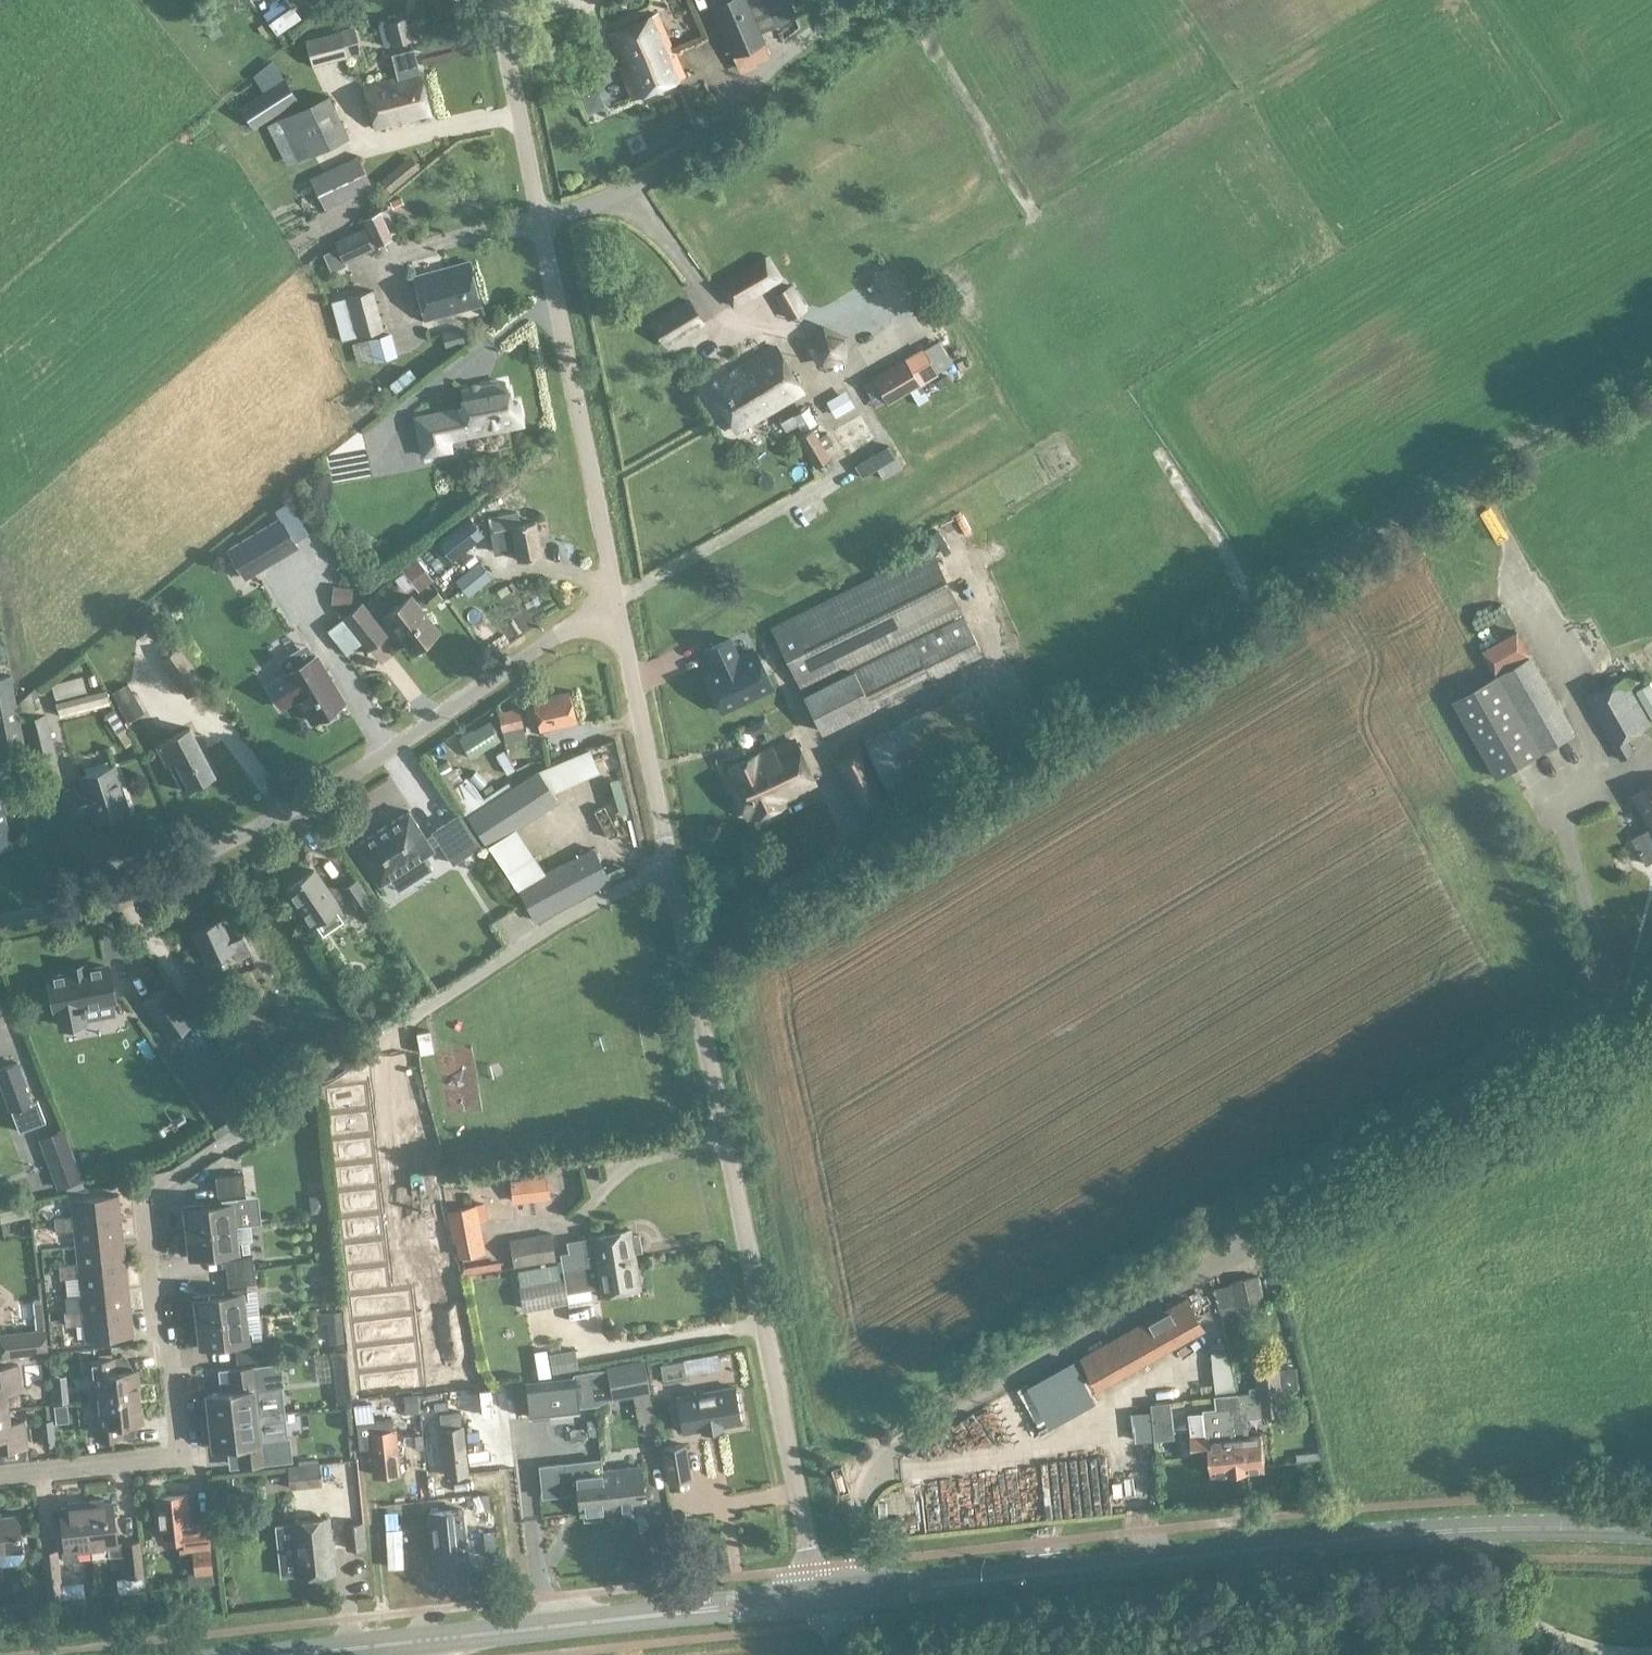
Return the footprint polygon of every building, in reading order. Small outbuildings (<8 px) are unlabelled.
[(462,7),(460,0),(452,0),(454,9),(462,7)] [(709,4),(732,56),(766,41),(762,31),(784,22),(775,0),(719,0),(709,4)] [(654,56),(674,48),(658,11),(609,33),(621,63),(618,64),(619,65),(652,51),(654,56)] [(284,46),(308,29),(299,16),(275,34),(284,46)] [(406,17),(387,22),(378,24),(383,45),(393,43),(412,38),(406,17)] [(222,32),(214,22),(205,29),(212,39),(222,32)] [(354,26),(305,39),(312,64),(361,51),(354,26)] [(380,99),(424,89),(413,48),(391,54),(396,76),(376,82),(380,99)] [(652,51),(619,65),(633,98),(685,75),(674,48),(654,56),(652,51)] [(747,82),(779,67),(773,54),(741,69),(747,82)] [(252,75),(263,91),(239,107),(252,127),(297,98),(284,78),(272,59),(252,75)] [(430,114),(431,114),(424,89),(380,99),(376,82),(364,85),(376,128),(412,119),(414,124),(431,120),(430,114)] [(267,124),(277,146),(287,165),(297,159),(298,160),(350,136),(329,93),(277,118),(278,119),(267,124)] [(324,209),(372,186),(358,155),(310,178),(324,209)] [(411,156),(380,181),(389,191),(420,166),(411,156)] [(400,195),(390,200),(393,208),(403,203),(400,195)] [(363,219),(375,245),(392,237),(379,211),(363,219)] [(334,241),(344,262),(374,248),(364,227),(334,241)] [(768,254),(718,283),(732,307),(782,278),(768,254)] [(481,304),(469,260),(413,275),(425,319),(481,304)] [(792,284),(775,295),(788,317),(805,307),(792,284)] [(384,329),(373,288),(330,300),(341,340),(384,329)] [(705,323),(690,298),(650,322),(665,347),(705,323)] [(398,343),(375,351),(383,374),(406,365),(398,343)] [(803,392),(775,344),(709,383),(737,431),(803,392)] [(922,347),(872,376),(873,378),(887,401),(888,403),(938,374),(922,347)] [(469,434),(507,426),(505,419),(521,416),(518,400),(511,401),(509,388),(506,389),(505,380),(497,382),(462,389),(464,397),(462,398),(464,409),(444,413),(443,410),(415,416),(423,454),(451,448),(447,429),(467,425),(469,434)] [(852,401),(833,412),(841,426),(860,415),(852,401)] [(798,437),(815,466),(830,458),(824,448),(832,443),(826,432),(818,437),(813,428),(798,437)] [(880,466),(886,476),(901,467),(888,444),(854,464),(861,477),(880,466)] [(492,535),(512,531),(518,560),(543,555),(536,520),(519,523),(517,511),(488,517),(492,535)] [(280,516),(226,548),(244,579),(298,547),(280,516)] [(437,542),(451,559),(481,534),(467,517),(437,542)] [(300,520),(290,527),(303,546),(314,539),(300,520)] [(962,611),(930,547),(769,626),(801,690),(962,611)] [(489,594),(481,572),(462,579),(470,601),(489,594)] [(440,629),(411,593),(383,616),(411,652),(440,629)] [(361,600),(341,618),(360,641),(367,650),(389,633),(361,600)] [(821,733),(873,707),(983,653),(963,614),(853,668),(802,694),(821,733)] [(1577,732),(1532,653),(1518,629),(1482,650),(1496,674),(1452,699),(1497,777),(1543,751),(1577,732)] [(347,630),(335,640),(362,673),(374,662),(347,630)] [(772,687),(754,650),(738,657),(729,638),(705,649),(715,668),(705,673),(722,710),(772,687)] [(181,644),(161,659),(188,696),(208,681),(181,644)] [(311,719),(320,714),(322,717),(326,718),(336,712),(337,708),(335,705),(343,700),(315,654),(267,683),(280,705),(297,695),(311,719)] [(1639,683),(1632,672),(1586,699),(1621,760),(1636,751),(1628,738),(1651,725),(1651,723),(1631,687),(1639,683)] [(24,741),(11,673),(0,675),(0,746),(24,741)] [(998,743),(970,686),(863,739),(891,796),(998,743)] [(105,688),(55,701),(58,711),(108,698),(105,688)] [(532,699),(533,703),(525,705),(528,720),(536,718),(539,729),(577,721),(570,690),(532,699)] [(502,731),(523,726),(519,707),(497,712),(502,731)] [(30,715),(24,716),(39,782),(63,777),(48,711),(30,715)] [(470,758),(499,740),(488,721),(459,738),(470,758)] [(182,789),(214,772),(190,727),(157,744),(182,789)] [(538,728),(507,732),(509,747),(540,744),(538,728)] [(759,755),(758,752),(727,767),(728,768),(726,769),(749,819),(752,818),(753,819),(786,803),(785,801),(817,786),(794,738),(759,755)] [(889,802),(859,742),(836,754),(834,758),(863,813),(866,814),(889,802)] [(550,779),(561,800),(605,779),(595,757),(550,779)] [(96,820),(128,809),(114,765),(82,775),(85,784),(62,792),(70,816),(93,809),(96,820)] [(559,800),(538,768),(466,816),(488,847),(559,800)] [(1651,862),(1651,785),(1628,799),(1646,830),(1631,838),(1647,865),(1651,862)] [(9,843),(1,810),(3,809),(0,795),(0,844),(9,843)] [(378,882),(433,847),(431,845),(438,840),(453,862),(479,845),(459,814),(432,831),(433,833),(426,838),(408,810),(354,845),(378,882)] [(611,880),(593,846),(516,887),(535,921),(611,880)] [(287,886),(312,923),(320,935),(346,917),(338,906),(351,897),(364,917),(377,908),(357,877),(332,894),(315,868),(287,886)] [(498,931),(509,952),(542,934),(530,913),(498,931)] [(238,925),(227,930),(221,917),(192,931),(210,970),(221,965),(217,955),(231,949),(236,959),(251,952),(238,925)] [(49,977),(56,1011),(59,1010),(62,1025),(83,1021),(80,1006),(113,999),(106,965),(49,977)] [(145,1000),(169,1036),(191,1021),(166,985),(145,1000)] [(220,1006),(204,1016),(220,1041),(236,1031),(222,1009),(220,1006)] [(420,1053),(434,1050),(429,1030),(416,1032),(420,1053)] [(0,1067),(0,1076),(12,1108),(20,1130),(21,1130),(47,1120),(38,1099),(34,1100),(29,1088),(18,1060),(0,1067)] [(367,1082),(324,1087),(360,1399),(423,1392),(411,1287),(391,1290),(367,1082)] [(65,1186),(84,1179),(66,1129),(46,1136),(65,1186)] [(580,1166),(582,1166),(595,1163),(596,1162),(594,1153),(578,1157),(580,1166)] [(89,1187),(113,1185),(111,1165),(88,1167),(89,1187)] [(216,1183),(217,1183),(218,1195),(245,1192),(243,1172),(216,1176),(216,1183)] [(547,1178),(511,1182),(513,1199),(549,1195),(547,1178)] [(54,1224),(121,1217),(119,1193),(70,1198),(72,1215),(54,1217),(54,1224)] [(189,1231),(233,1226),(232,1211),(238,1208),(237,1197),(219,1199),(219,1204),(205,1205),(205,1203),(184,1205),(185,1222),(188,1221),(189,1231)] [(447,1210),(454,1241),(455,1241),(458,1256),(485,1250),(478,1219),(475,1204),(447,1210)] [(76,1246),(124,1241),(121,1217),(54,1224),(55,1231),(74,1230),(76,1246)] [(233,1226),(189,1231),(190,1240),(188,1240),(190,1257),(211,1254),(210,1251),(225,1250),(225,1255),(243,1253),(242,1241),(235,1241),(233,1226)] [(577,1254),(561,1257),(564,1273),(637,1260),(635,1252),(635,1249),(641,1248),(638,1230),(632,1231),(631,1229),(588,1236),(589,1237),(574,1239),(577,1254)] [(514,1267),(555,1260),(551,1231),(509,1238),(514,1267)] [(59,1271),(126,1264),(124,1241),(76,1246),(77,1262),(58,1264),(59,1271)] [(227,1272),(254,1269),(253,1255),(226,1259),(227,1272)] [(598,1295),(641,1288),(637,1260),(564,1273),(567,1292),(597,1287),(598,1295)] [(81,1293),(129,1288),(126,1264),(59,1271),(60,1278),(79,1276),(81,1293)] [(254,1269),(227,1272),(229,1285),(256,1282),(254,1269)] [(1231,1284),(1216,1288),(1220,1307),(1235,1304),(1236,1307),(1266,1299),(1259,1274),(1230,1281),(1231,1284)] [(522,1309),(568,1301),(563,1275),(518,1284),(522,1309)] [(200,1321),(244,1315),(242,1300),(248,1298),(247,1287),(229,1289),(230,1294),(215,1295),(215,1293),(194,1295),(196,1312),(199,1311),(200,1321)] [(65,1318),(131,1311),(129,1288),(81,1293),(82,1309),(64,1311),(65,1318)] [(1205,1328),(1187,1296),(1081,1356),(1099,1388),(1205,1328)] [(37,1328),(0,1332),(0,1342),(2,1357),(48,1352),(45,1327),(41,1298),(34,1299),(37,1328)] [(131,1311),(65,1318),(65,1325),(84,1323),(86,1341),(134,1335),(131,1311)] [(244,1315),(200,1321),(201,1330),(198,1330),(200,1347),(221,1344),(221,1341),(235,1340),(236,1345),(254,1342),(252,1331),(245,1330),(244,1315)] [(237,1360),(237,1362),(265,1359),(263,1345),(236,1349),(237,1360)] [(349,1348),(332,1350),(336,1379),(353,1377),(349,1348)] [(549,1353),(548,1353),(551,1372),(553,1372),(579,1368),(575,1348),(549,1353)] [(97,1398),(140,1394),(138,1368),(115,1370),(114,1358),(87,1361),(89,1375),(95,1374),(97,1398)] [(686,1359),(660,1364),(663,1379),(688,1374),(686,1359)] [(607,1368),(591,1370),(594,1389),(611,1386),(612,1396),(650,1389),(645,1361),(607,1368)] [(211,1419),(261,1414),(259,1388),(284,1385),(281,1362),(229,1368),(230,1382),(225,1382),(226,1391),(208,1393),(211,1419)] [(8,1408),(6,1391),(21,1389),(19,1364),(0,1366),(0,1409),(8,1408)] [(1286,1413),(1283,1389),(1299,1387),(1297,1366),(1256,1370),(1257,1385),(1250,1386),(1250,1391),(1241,1392),(1243,1410),(1232,1412),(1239,1471),(1265,1468),(1262,1433),(1249,1435),(1247,1417),(1286,1413)] [(1049,1367),(1042,1383),(1055,1389),(1063,1374),(1049,1367)] [(595,1404),(591,1370),(525,1378),(529,1417),(580,1411),(579,1406),(595,1404)] [(735,1387),(676,1397),(682,1432),(702,1428),(703,1431),(722,1428),(721,1425),(741,1422),(735,1387)] [(1212,1474),(1239,1471),(1232,1412),(1243,1410),(1241,1392),(1215,1394),(1216,1407),(1203,1408),(1206,1434),(1189,1435),(1192,1457),(1210,1455),(1212,1474)] [(140,1394),(97,1398),(100,1423),(94,1424),(96,1438),(122,1436),(120,1423),(143,1421),(140,1394)] [(381,1401),(383,1416),(406,1412),(404,1397),(381,1401)] [(266,1400),(266,1422),(279,1422),(278,1400),(266,1400)] [(1153,1411),(1153,1418),(1173,1416),(1171,1401),(1152,1403),(1153,1410),(1153,1411)] [(0,1409),(0,1462),(28,1459),(24,1420),(9,1422),(8,1408),(0,1409)] [(1042,1435),(1057,1428),(1047,1408),(1033,1415),(1042,1435)] [(468,1473),(463,1425),(461,1410),(438,1413),(445,1475),(468,1473)] [(261,1414),(211,1419),(214,1446),(232,1444),(233,1452),(238,1452),(240,1465),(292,1459),(289,1436),(264,1439),(261,1414)] [(396,1428),(394,1429),(393,1418),(380,1419),(356,1422),(359,1448),(370,1448),(373,1476),(401,1473),(396,1428)] [(663,1447),(669,1482),(690,1478),(684,1444),(663,1447)] [(563,1464),(541,1466),(544,1495),(565,1493),(565,1489),(578,1487),(578,1488),(578,1494),(580,1514),(585,1513),(585,1519),(600,1517),(599,1511),(607,1511),(602,1470),(603,1470),(602,1460),(563,1464)] [(320,1461),(287,1465),(289,1488),(323,1484),(320,1461)] [(607,1511),(645,1506),(641,1465),(603,1470),(602,1470),(607,1511)] [(356,1512),(355,1471),(335,1471),(336,1512),(356,1512)] [(1130,1508),(1141,1506),(1137,1487),(1125,1489),(1130,1508)] [(188,1493),(154,1497),(158,1540),(181,1538),(182,1548),(191,1547),(194,1571),(210,1569),(207,1546),(204,1519),(191,1521),(188,1493)] [(105,1501),(85,1503),(90,1548),(108,1546),(109,1555),(124,1554),(127,1577),(136,1576),(144,1575),(140,1540),(117,1542),(113,1503),(106,1504),(105,1501)] [(90,1548),(85,1503),(67,1505),(67,1509),(60,1509),(64,1551),(62,1551),(63,1561),(73,1560),(77,1554),(77,1549),(90,1548)] [(468,1558),(463,1508),(429,1511),(434,1561),(468,1558)] [(2,1565),(17,1563),(23,1557),(18,1515),(0,1517),(0,1563),(2,1565)] [(293,1523),(275,1525),(280,1575),(298,1574),(298,1575),(334,1571),(328,1518),(293,1521),(293,1523)] [(343,1524),(346,1549),(366,1547),(363,1521),(343,1524)] [(57,1549),(40,1551),(46,1600),(63,1598),(57,1549)] [(219,1572),(200,1573),(201,1584),(220,1583),(219,1572)]
